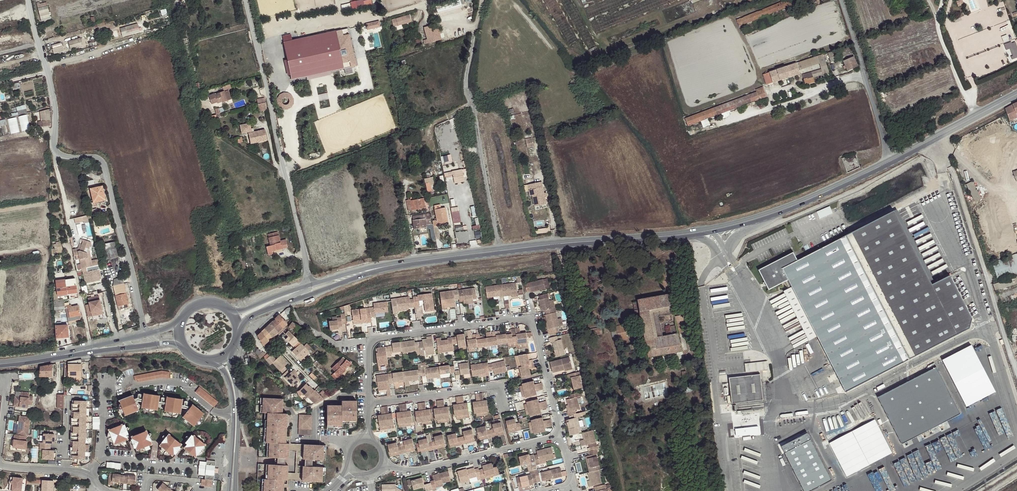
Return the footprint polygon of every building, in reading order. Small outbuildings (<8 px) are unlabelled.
[(351,1),(352,9),(373,6),(372,0),(359,0),(351,1)] [(767,8),(737,20),(740,26),(772,12),(802,0),(803,0),(787,0),(767,8)] [(37,5),(40,19),(50,16),(46,3),(44,3),(37,5)] [(927,16),(924,7),(916,11),(919,19),(927,16)] [(408,16),(401,18),(403,25),(410,23),(408,16)] [(403,25),(401,18),(401,17),(392,20),(392,22),(396,21),(398,26),(403,25)] [(366,22),(367,29),(381,27),(380,20),(366,22)] [(123,36),(141,32),(138,23),(120,27),(123,36)] [(433,31),(431,25),(427,26),(430,40),(435,39),(433,31)] [(283,35),(291,81),(345,71),(346,74),(353,73),(352,67),(357,66),(351,33),(343,35),(342,29),(292,38),(292,33),(283,35)] [(68,40),(70,49),(86,46),(84,37),(68,40)] [(62,42),(52,44),(54,53),(64,51),(62,42)] [(813,77),(829,72),(826,65),(823,54),(817,56),(819,64),(821,70),(803,75),(805,85),(814,82),(813,77)] [(799,70),(819,64),(817,56),(804,61),(797,63),(799,70)] [(854,57),(844,61),(847,70),(857,66),(854,57)] [(800,74),(799,70),(797,63),(782,68),(763,74),(767,85),(800,74)] [(763,87),(755,89),(756,92),(686,119),(688,126),(766,96),(763,87)] [(225,94),(224,91),(214,95),(214,94),(208,96),(211,104),(217,102),(217,103),(223,101),(223,102),(227,101),(226,97),(225,94)] [(1005,108),(1007,113),(1009,120),(1016,117),(1016,115),(1016,113),(1016,102),(1015,102),(1005,108)] [(266,103),(258,104),(259,111),(267,110),(266,103)] [(26,104),(17,106),(19,114),(28,112),(26,104)] [(38,128),(41,127),(50,126),(50,121),(49,109),(34,113),(34,116),(41,115),(42,122),(38,122),(38,128)] [(15,127),(29,124),(28,117),(14,120),(15,127)] [(249,124),(239,126),(241,134),(247,132),(250,142),(257,141),(258,142),(266,140),(264,130),(251,133),(249,124)] [(423,129),(416,131),(417,137),(420,137),(420,135),(424,134),(423,129)] [(532,137),(526,139),(528,147),(534,145),(532,137)] [(442,155),(442,163),(452,162),(452,154),(442,155)] [(465,168),(452,170),(455,183),(467,180),(465,168)] [(431,178),(427,179),(424,179),(426,188),(427,192),(431,191),(430,184),(433,183),(432,178),(431,178)] [(973,181),(966,185),(975,201),(981,198),(973,181)] [(545,197),(544,193),(542,182),(528,185),(530,196),(532,195),(534,207),(546,204),(545,197)] [(104,196),(102,186),(90,189),(93,202),(99,201),(99,197),(104,196)] [(410,200),(407,201),(409,211),(425,208),(424,198),(410,201),(410,200)] [(442,223),(444,223),(448,222),(445,208),(441,209),(440,205),(434,206),(435,210),(434,210),(436,220),(433,221),(434,227),(442,225),(442,223)] [(817,211),(820,218),(833,212),(830,205),(817,211)] [(451,207),(454,223),(461,222),(459,206),(451,207)] [(793,252),(759,270),(765,282),(767,285),(769,290),(788,280),(792,287),(817,337),(846,392),(969,329),(972,320),(950,276),(932,285),(895,211),(797,260),(793,252)] [(90,215),(74,218),(75,223),(83,222),(82,221),(91,219),(90,215)] [(425,219),(413,220),(414,229),(419,228),(421,229),(422,229),(423,228),(426,228),(426,225),(429,224),(428,219),(425,220),(425,219)] [(266,247),(267,252),(272,251),(276,250),(275,248),(281,247),(282,248),(287,247),(286,240),(280,241),(279,235),(269,238),(270,246),(266,247)] [(73,250),(73,252),(80,251),(83,240),(81,239),(78,248),(73,250)] [(99,280),(99,279),(97,270),(87,272),(86,268),(90,267),(87,253),(89,252),(89,249),(91,242),(83,240),(80,251),(73,252),(74,256),(79,255),(82,271),(83,271),(86,283),(99,280)] [(118,257),(114,242),(103,244),(106,260),(118,257)] [(61,243),(54,245),(56,254),(63,252),(61,243)] [(1006,257),(1012,275),(1016,274),(1016,253),(1006,257)] [(1012,275),(1006,257),(992,262),(998,280),(1012,275)] [(993,284),(995,291),(1016,283),(1016,276),(993,284)] [(69,280),(66,281),(66,285),(66,287),(67,294),(77,293),(76,283),(75,284),(74,279),(69,280)] [(543,279),(529,283),(531,292),(546,288),(543,279)] [(124,283),(113,286),(119,309),(129,307),(128,304),(129,304),(126,294),(124,288),(125,287),(124,283)] [(517,283),(503,285),(505,297),(518,295),(517,283)] [(60,288),(56,288),(57,293),(57,295),(67,294),(66,287),(64,287),(64,285),(59,285),(60,288)] [(503,285),(486,287),(488,298),(495,297),(494,296),(500,295),(500,297),(500,298),(505,297),(503,285)] [(809,341),(817,337),(792,287),(784,291),(809,341)] [(460,300),(460,303),(464,302),(464,300),(477,299),(476,288),(458,291),(460,300)] [(458,291),(458,290),(440,293),(441,305),(455,304),(455,300),(460,300),(458,291)] [(418,297),(414,298),(414,300),(415,307),(419,307),(419,300),(424,300),(426,312),(435,310),(432,293),(418,295),(418,297)] [(670,294),(638,300),(639,308),(646,339),(647,348),(649,353),(648,355),(649,357),(683,351),(679,334),(686,332),(685,327),(682,324),(681,324),(677,325),(670,327),(671,334),(663,336),(659,317),(674,314),(670,294)] [(90,304),(86,305),(89,317),(92,316),(91,313),(102,310),(99,296),(88,298),(90,304)] [(415,307),(414,300),(410,300),(410,297),(391,300),(393,314),(398,314),(398,312),(398,308),(411,306),(411,308),(415,307)] [(547,315),(554,313),(553,308),(552,309),(549,298),(539,300),(542,311),(546,310),(547,315)] [(54,305),(54,310),(66,309),(65,306),(64,299),(58,300),(54,300),(54,305)] [(375,314),(378,313),(385,312),(389,312),(388,302),(374,304),(375,314)] [(65,306),(66,309),(67,317),(68,321),(81,318),(78,306),(71,307),(71,305),(69,305),(65,306)] [(372,322),(370,308),(352,310),(353,321),(366,320),(367,323),(372,322)] [(559,326),(556,312),(554,313),(547,315),(545,315),(549,329),(547,330),(548,334),(558,332),(557,327),(559,326)] [(346,324),(345,314),(341,315),(341,318),(337,318),(337,316),(332,317),(333,321),(329,321),(330,330),(339,329),(339,327),(342,326),(342,324),(346,324)] [(287,325),(279,315),(275,319),(283,328),(287,325)] [(283,328),(275,319),(270,323),(278,332),(283,328)] [(304,330),(291,320),(289,322),(291,324),(289,327),(300,335),(304,330)] [(262,332),(268,341),(278,332),(270,323),(262,332)] [(57,335),(57,338),(67,337),(68,337),(67,325),(56,326),(57,335)] [(616,327),(617,331),(618,337),(619,340),(627,339),(625,325),(616,327)] [(602,327),(577,332),(578,339),(603,334),(602,327)] [(507,335),(508,343),(518,342),(517,333),(516,328),(512,329),(512,334),(507,335)] [(287,332),(286,334),(288,337),(289,338),(287,340),(289,343),(293,347),(294,346),(299,341),(289,331),(287,332)] [(500,331),(496,332),(498,344),(508,343),(507,335),(507,334),(501,335),(500,331)] [(262,332),(258,336),(263,345),(268,341),(262,332)] [(493,337),(487,338),(488,346),(498,345),(498,344),(496,332),(492,332),(493,337)] [(517,333),(518,342),(518,344),(528,343),(527,333),(521,334),(521,333),(517,333)] [(457,337),(452,338),(453,344),(458,344),(459,347),(466,346),(464,334),(457,335),(457,337)] [(478,347),(476,334),(471,335),(472,337),(469,338),(469,340),(467,340),(469,349),(475,348),(478,347)] [(479,334),(476,334),(478,347),(488,346),(487,338),(485,339),(484,337),(480,337),(479,334)] [(557,340),(556,336),(549,338),(550,342),(552,342),(554,351),(558,350),(559,356),(565,355),(561,339),(557,340)] [(420,354),(420,355),(425,355),(425,356),(439,354),(438,353),(436,339),(436,338),(423,340),(423,342),(419,343),(420,354)] [(441,338),(436,339),(438,353),(454,351),(453,344),(452,338),(448,338),(449,342),(447,342),(446,341),(441,341),(441,338)] [(647,348),(646,339),(639,341),(641,349),(647,348)] [(292,352),(302,362),(306,359),(305,358),(304,356),(309,352),(309,351),(304,346),(299,341),(294,346),(296,348),(292,352)] [(415,341),(400,342),(402,352),(402,354),(416,352),(417,355),(420,354),(419,343),(415,343),(415,341)] [(641,349),(639,341),(627,343),(628,351),(632,350),(633,351),(639,349),(641,349)] [(393,346),(386,347),(387,357),(392,356),(391,353),(402,352),(400,342),(392,343),(393,346)] [(971,344),(942,360),(967,407),(996,392),(971,344)] [(387,357),(386,347),(378,348),(378,353),(377,354),(378,366),(388,365),(387,357)] [(270,356),(266,360),(270,365),(273,363),(280,371),(285,366),(288,364),(281,355),(276,359),(274,357),(278,353),(276,351),(270,356)] [(317,351),(313,356),(317,360),(322,356),(317,351)] [(528,360),(527,354),(520,355),(519,356),(522,367),(534,364),(533,360),(528,360)] [(338,378),(342,374),(345,371),(344,369),(348,365),(349,366),(352,364),(342,357),(341,359),(332,368),(335,372),(333,374),(338,378)] [(553,372),(564,369),(564,368),(572,367),(569,357),(550,362),(553,372)] [(82,360),(81,359),(73,361),(68,362),(68,369),(65,369),(64,376),(81,376),(82,360)] [(745,364),(746,372),(768,370),(767,361),(745,364)] [(505,362),(488,364),(488,371),(494,370),(495,375),(507,372),(507,371),(505,362)] [(461,375),(470,374),(468,363),(459,365),(461,375)] [(487,363),(471,365),(472,377),(480,376),(479,375),(485,374),(485,376),(489,376),(488,371),(488,364),(487,363)] [(520,368),(522,377),(531,375),(530,369),(535,368),(534,364),(522,367),(520,368)] [(42,367),(40,367),(39,376),(52,377),(52,365),(46,366),(42,367)] [(440,375),(455,373),(454,367),(450,367),(450,366),(439,367),(440,375)] [(440,375),(439,367),(426,369),(428,380),(441,378),(440,375)] [(961,413),(937,367),(878,398),(902,444),(961,413)] [(405,382),(405,386),(410,385),(409,382),(419,380),(418,377),(422,377),(421,372),(421,370),(403,372),(405,382)] [(162,371),(135,376),(135,381),(138,381),(139,382),(162,378),(169,379),(170,373),(162,371)] [(295,371),(286,379),(294,387),(300,381),(297,378),(295,376),(296,375),(298,373),(295,371)] [(584,377),(582,371),(567,375),(568,379),(571,378),(574,389),(582,387),(580,378),(584,377)] [(388,375),(390,385),(394,384),(394,383),(394,381),(399,381),(399,382),(399,383),(405,382),(403,372),(388,375)] [(331,375),(337,382),(343,376),(342,374),(338,378),(333,374),(331,375)] [(760,374),(729,378),(732,403),(763,400),(760,374)] [(390,385),(388,375),(376,376),(378,389),(386,388),(386,390),(390,390),(390,385)] [(524,391),(543,386),(542,382),(535,384),(533,385),(532,381),(523,384),(523,386),(524,391)] [(326,397),(329,396),(323,390),(320,393),(322,395),(321,396),(318,392),(315,395),(312,393),(315,391),(312,389),(309,387),(308,388),(305,386),(303,388),(300,391),(298,392),(299,397),(304,395),(308,398),(308,397),(315,403),(319,401),(323,399),(326,397)] [(544,390),(543,386),(524,391),(526,396),(526,398),(536,396),(535,392),(537,392),(544,390)] [(214,408),(218,403),(199,388),(195,393),(214,408)] [(144,393),(142,408),(157,411),(158,407),(160,396),(144,393)] [(484,401),(483,393),(479,394),(482,413),(487,412),(489,412),(487,403),(484,403),(484,401)] [(482,413),(479,394),(475,395),(477,402),(477,404),(474,404),(475,414),(477,414),(482,413)] [(123,399),(120,401),(120,402),(122,408),(125,414),(125,416),(138,411),(139,410),(133,396),(129,397),(123,399)] [(464,404),(463,396),(460,397),(463,416),(467,415),(469,415),(468,405),(465,406),(464,404)] [(15,397),(14,407),(28,408),(28,405),(32,405),(33,397),(29,397),(29,398),(15,397)] [(165,408),(165,412),(180,414),(183,400),(167,397),(165,408)] [(460,397),(456,397),(457,405),(458,407),(454,407),(456,417),(458,417),(463,416),(460,397)] [(574,414),(578,413),(577,409),(580,408),(578,397),(567,399),(568,405),(570,410),(567,411),(569,415),(574,414)] [(266,398),(265,401),(263,402),(262,408),(264,410),(265,410),(265,413),(269,413),(269,416),(268,416),(266,417),(266,423),(268,425),(269,425),(268,428),(263,427),(260,427),(259,435),(262,435),(261,457),(275,458),(278,458),(278,465),(274,465),(261,464),(260,486),(257,486),(257,490),(283,490),(284,487),(284,484),(284,480),(287,480),(288,473),(288,465),(285,465),(285,458),(288,458),(289,451),(289,444),(286,443),(287,440),(287,437),(288,414),(283,413),(283,399),(266,398)] [(436,420),(438,420),(443,419),(440,400),(437,401),(438,409),(438,410),(435,411),(436,420)] [(443,419),(448,419),(450,418),(448,409),(445,409),(445,408),(444,400),(440,400),(443,419)] [(528,404),(529,409),(547,404),(546,400),(539,402),(537,403),(537,400),(527,402),(528,404)] [(73,459),(85,459),(86,401),(74,401),(74,404),(72,404),(72,412),(74,412),(74,415),(74,418),(72,418),(71,418),(71,427),(72,427),(74,427),(74,430),(74,433),(72,433),(71,433),(71,442),(72,442),(73,442),(73,445),(73,448),(71,448),(71,456),(73,456),(73,459)] [(327,405),(327,423),(329,423),(331,425),(337,425),(339,423),(341,423),(341,418),(344,418),(344,419),(346,421),(352,421),(353,419),(353,418),(357,418),(356,401),(341,401),(341,405),(327,405)] [(425,422),(430,421),(431,421),(430,412),(427,412),(426,410),(425,403),(422,403),(425,422)] [(407,404),(403,405),(406,424),(411,423),(413,423),(412,413),(408,414),(408,412),(407,404)] [(529,409),(530,414),(530,416),(540,414),(539,410),(541,410),(548,408),(547,404),(529,409)] [(403,405),(400,405),(401,413),(401,415),(398,415),(399,425),(401,425),(406,424),(403,405)] [(196,408),(192,406),(182,418),(183,418),(194,427),(195,425),(203,416),(204,415),(200,412),(196,408)] [(385,407),(381,408),(382,415),(382,417),(379,418),(380,427),(382,427),(387,426),(385,407)] [(388,407),(385,407),(387,426),(392,425),(394,425),(393,416),(389,416),(389,414),(388,407)] [(587,415),(586,411),(578,413),(574,414),(575,418),(569,419),(570,422),(571,428),(580,426),(578,417),(587,415)] [(312,416),(300,415),(299,435),(311,436),(312,416)] [(19,416),(17,435),(26,436),(28,436),(30,417),(19,416)] [(203,416),(195,425),(195,426),(197,426),(198,425),(200,424),(202,423),(202,422),(203,420),(203,418),(203,416)] [(543,425),(552,422),(551,419),(544,421),(542,421),(541,417),(531,420),(532,422),(533,427),(543,425)] [(982,418),(976,421),(988,444),(994,441),(982,418)] [(519,431),(522,431),(522,430),(520,423),(517,424),(516,419),(507,422),(509,430),(518,428),(519,431)] [(875,419),(829,442),(847,477),(893,453),(875,419)] [(553,426),(552,422),(543,425),(533,427),(535,433),(535,434),(544,432),(544,428),(546,427),(553,426)] [(504,431),(502,423),(493,425),(495,429),(491,430),(492,438),(496,437),(496,434),(504,431)] [(114,442),(114,444),(128,439),(127,436),(123,425),(122,424),(109,429),(109,431),(114,442)] [(952,432),(962,453),(969,450),(972,457),(978,454),(974,446),(979,444),(970,424),(964,426),(972,443),(965,446),(958,429),(952,432)] [(758,426),(735,429),(736,436),(758,434),(758,426)] [(492,438),(491,430),(487,431),(486,427),(477,429),(479,438),(488,435),(489,439),(492,438)] [(461,437),(463,445),(467,444),(466,441),(475,439),(473,430),(464,432),(465,437),(461,437)] [(596,442),(593,430),(582,433),(585,445),(596,442)] [(147,431),(132,436),(136,447),(137,450),(152,444),(151,442),(148,435),(147,431)] [(781,446),(805,490),(810,490),(832,480),(807,433),(781,446)] [(54,441),(55,434),(44,434),(43,442),(40,442),(40,450),(43,450),(43,459),(54,459),(54,453),(52,450),(50,450),(51,443),(52,443),(54,441)] [(162,443),(160,445),(172,456),(174,453),(178,448),(181,444),(169,434),(166,438),(162,443)] [(459,446),(463,445),(461,437),(458,438),(457,434),(448,436),(450,445),(459,443),(459,446)] [(26,436),(17,435),(17,440),(14,440),(13,448),(17,448),(22,449),(26,449),(27,441),(26,441),(26,436)] [(184,444),(186,445),(193,437),(192,435),(184,444)] [(186,445),(184,448),(195,457),(196,456),(204,446),(206,445),(194,436),(193,437),(186,445)] [(432,443),(434,451),(438,450),(437,446),(446,444),(443,436),(435,438),(436,442),(432,443)] [(402,447),(404,455),(407,454),(407,450),(415,448),(413,440),(405,442),(406,446),(402,447)] [(430,452),(434,451),(432,443),(429,444),(428,440),(419,442),(421,450),(430,448),(430,452)] [(937,441),(926,446),(929,452),(937,448),(939,453),(943,451),(937,441)] [(400,455),(404,455),(402,447),(399,448),(398,443),(388,446),(390,454),(400,452),(400,455)] [(300,481),(322,482),(323,467),(323,460),(324,446),(296,444),(296,451),(296,459),(298,459),(305,459),(304,466),(298,466),(295,466),(295,473),(295,480),(300,481)] [(204,446),(196,456),(197,456),(199,456),(200,456),(203,454),(204,453),(205,451),(205,450),(205,448),(204,446)] [(537,454),(534,455),(536,462),(539,462),(539,460),(544,458),(545,460),(554,458),(552,447),(537,451),(537,454)] [(919,449),(907,455),(908,458),(903,461),(908,473),(905,474),(909,482),(919,479),(918,477),(929,472),(919,449)] [(597,454),(596,450),(590,452),(589,452),(590,456),(585,457),(589,472),(598,470),(600,470),(596,454),(597,454)] [(534,455),(529,456),(529,455),(519,457),(522,465),(531,463),(531,465),(536,464),(536,462),(534,455)] [(107,468),(121,470),(121,463),(107,461),(107,468)] [(205,476),(205,479),(213,480),(216,462),(207,461),(206,462),(205,476)] [(581,461),(573,463),(576,472),(583,470),(581,461)] [(198,475),(205,476),(206,462),(200,462),(198,475)] [(483,469),(479,470),(481,476),(482,479),(485,478),(486,478),(485,477),(499,473),(497,467),(493,468),(492,463),(486,465),(482,466),(483,469)] [(479,470),(479,468),(474,469),(474,468),(465,470),(464,470),(457,471),(461,483),(470,481),(469,478),(481,476),(479,470)] [(541,473),(543,479),(546,478),(547,481),(551,479),(553,478),(553,477),(555,476),(555,478),(563,476),(561,468),(541,473)] [(887,479),(888,478),(883,469),(876,473),(886,490),(890,490),(893,490),(887,479)] [(601,484),(598,470),(589,472),(588,473),(591,486),(601,484)] [(434,480),(431,482),(431,483),(433,489),(436,488),(436,485),(443,483),(451,481),(448,471),(433,476),(434,480)] [(533,483),(538,482),(535,472),(530,473),(516,477),(519,489),(530,486),(534,485),(533,483)] [(123,483),(124,475),(121,475),(121,474),(113,473),(112,482),(120,482),(119,483),(123,483)] [(128,475),(124,475),(123,483),(127,484),(127,483),(135,484),(136,476),(128,475)] [(22,479),(13,477),(13,481),(12,481),(11,481),(11,482),(11,483),(11,484),(12,484),(12,486),(9,485),(9,490),(10,490),(21,490),(22,479)] [(433,490),(433,489),(431,483),(424,485),(423,479),(412,482),(411,480),(408,481),(409,487),(413,486),(414,490),(425,488),(426,490),(432,490),(433,490)] [(857,490),(864,490),(858,479),(853,482),(857,490)] [(43,480),(42,484),(42,490),(53,490),(53,482),(58,483),(58,486),(64,486),(64,480),(53,480),(43,480)] [(160,490),(171,490),(172,490),(162,483),(157,489),(160,490)]
